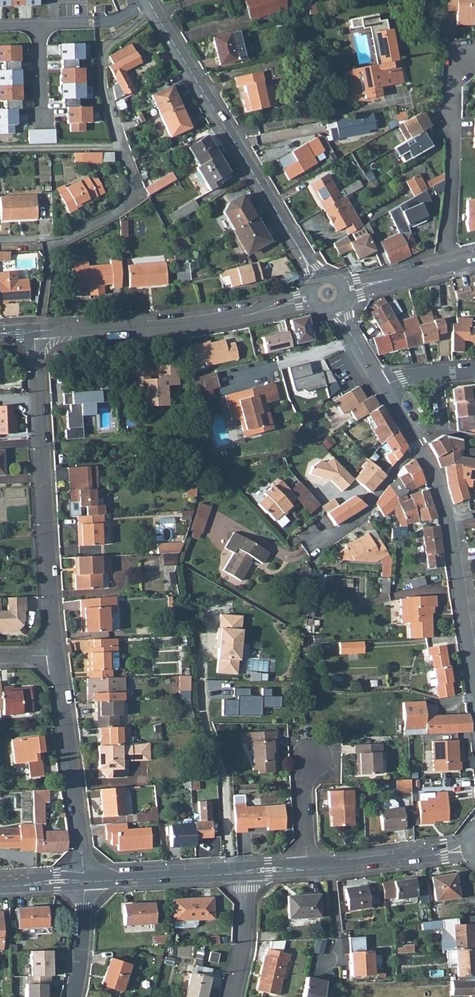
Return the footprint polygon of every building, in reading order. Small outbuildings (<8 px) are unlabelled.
[(249,19),(250,19),(282,10),(286,9),(285,8),(285,0),(245,0),(249,19)] [(445,9),(456,9),(456,23),(474,23),(474,0),(446,0),(445,9)] [(379,87),(398,84),(398,82),(401,81),(399,72),(401,71),(400,67),(393,68),(391,62),(398,60),(393,32),(388,33),(385,19),(378,21),(377,14),(350,19),(351,28),(368,25),(372,24),(380,64),(376,65),(348,70),(353,96),(364,94),(365,99),(381,96),(379,87)] [(372,24),(368,25),(376,65),(380,64),(372,24)] [(212,38),(218,65),(244,58),(238,32),(212,38)] [(85,44),(60,44),(60,61),(85,61),(85,44)] [(113,64),(135,52),(131,45),(109,56),(113,64)] [(0,47),(0,63),(20,62),(20,46),(0,47)] [(141,63),(135,52),(113,64),(109,66),(117,82),(112,85),(112,86),(115,100),(133,90),(124,72),(141,63)] [(85,69),(60,69),(61,100),(85,100),(85,69)] [(0,71),(0,102),(23,101),(22,70),(0,71)] [(243,99),(246,112),(276,105),(272,86),(264,88),(261,71),(235,77),(237,87),(243,85),(246,98),(243,99)] [(160,115),(180,106),(171,87),(151,96),(160,115)] [(160,115),(170,137),(190,128),(180,106),(160,115)] [(91,107),(67,107),(67,124),(70,124),(70,132),(86,132),(86,124),(92,124),(91,107)] [(0,110),(0,135),(14,134),(14,125),(18,125),(17,110),(0,110)] [(425,110),(398,125),(399,128),(395,131),(402,143),(417,135),(430,127),(427,122),(425,119),(427,118),(429,117),(425,110)] [(372,113),(326,121),(327,129),(336,128),(338,138),(369,133),(368,130),(375,129),(372,113)] [(427,140),(430,127),(417,135),(421,143),(427,140)] [(58,129),(28,130),(28,144),(58,143),(58,129)] [(402,143),(394,147),(403,163),(431,147),(427,140),(421,143),(417,135),(402,143)] [(198,166),(218,155),(207,136),(187,148),(198,166)] [(288,180),(316,164),(312,158),(323,151),(315,138),(290,152),(295,161),(282,169),(288,180)] [(101,162),(101,153),(80,153),(80,163),(101,162)] [(217,180),(229,173),(218,155),(198,166),(196,168),(209,191),(220,185),(217,180)] [(320,161),(324,167),(332,163),(328,156),(320,161)] [(372,169),(363,174),(368,183),(377,178),(372,169)] [(171,173),(146,188),(150,195),(175,180),(171,173)] [(309,184),(323,209),(338,200),(345,196),(362,186),(358,181),(337,193),(326,174),(309,184)] [(405,182),(414,197),(425,190),(427,189),(418,175),(405,182)] [(65,188),(67,190),(59,194),(69,213),(77,209),(76,208),(86,203),(86,202),(104,192),(96,176),(88,180),(87,177),(65,188)] [(444,179),(432,186),(435,195),(443,192),(444,179)] [(57,189),(59,194),(67,190),(65,188),(64,185),(57,189)] [(398,206),(408,228),(427,220),(426,216),(430,211),(427,204),(431,203),(425,190),(414,197),(411,198),(398,206)] [(36,195),(0,197),(0,201),(1,220),(37,219),(36,195)] [(228,204),(223,212),(233,230),(252,219),(248,214),(252,212),(242,196),(228,204)] [(338,200),(342,206),(349,202),(345,196),(338,200)] [(468,231),(474,230),(474,199),(467,201),(466,223),(468,231)] [(173,213),(178,221),(198,208),(194,200),(173,213)] [(338,200),(323,209),(336,231),(344,226),(351,222),(347,214),(353,210),(349,202),(342,206),(338,200)] [(398,234),(380,242),(390,264),(418,251),(408,228),(398,206),(388,212),(398,234)] [(347,214),(351,222),(358,218),(353,210),(347,214)] [(169,216),(173,223),(178,221),(173,213),(169,216)] [(260,227),(254,217),(252,219),(233,230),(247,254),(265,243),(257,229),(260,227)] [(351,222),(344,226),(348,234),(362,226),(358,218),(351,222)] [(368,223),(362,226),(366,234),(368,238),(374,235),(368,223)] [(368,238),(366,234),(349,243),(346,236),(338,241),(343,253),(351,249),(356,260),(366,255),(374,251),(368,238)] [(338,241),(333,243),(338,255),(343,253),(338,241)] [(0,252),(0,261),(9,261),(9,252),(0,252)] [(180,252),(173,255),(174,259),(176,264),(183,260),(180,252)] [(88,266),(72,268),(74,288),(89,286),(92,286),(93,295),(104,294),(103,285),(112,284),(113,288),(121,287),(120,259),(110,260),(110,264),(88,266)] [(231,288),(262,279),(257,262),(226,271),(231,288)] [(128,266),(129,287),(167,284),(165,263),(128,266)] [(186,273),(184,263),(176,264),(178,284),(191,280),(190,273),(186,273)] [(8,302),(30,300),(28,279),(17,280),(17,272),(0,273),(0,304),(8,304),(8,302)] [(474,287),(470,289),(469,287),(454,291),(456,299),(472,300),(472,298),(474,297),(474,283),(473,283),(474,287)] [(430,287),(430,306),(439,306),(438,286),(430,287)] [(373,338),(378,355),(407,347),(402,331),(397,322),(387,305),(384,299),(377,303),(379,308),(370,313),(383,335),(373,338)] [(388,304),(395,316),(401,312),(394,300),(388,304)] [(417,312),(418,319),(431,316),(430,310),(417,312)] [(418,326),(422,343),(437,340),(436,338),(435,334),(444,332),(442,319),(436,320),(432,320),(431,316),(418,319),(419,325),(418,326)] [(312,340),(307,317),(290,321),(296,344),(312,340)] [(418,326),(415,317),(397,322),(402,331),(407,347),(422,343),(418,326)] [(451,352),(463,351),(463,340),(467,340),(474,343),(474,322),(471,321),(471,318),(456,318),(456,324),(451,324),(451,340),(451,352)] [(290,347),(287,331),(261,338),(265,353),(290,347)] [(203,344),(203,343),(192,345),(197,364),(206,362),(207,366),(238,359),(235,342),(225,345),(224,340),(203,344)] [(177,363),(159,363),(160,378),(158,379),(151,380),(149,378),(148,356),(130,357),(132,387),(142,386),(143,407),(167,406),(167,397),(170,394),(167,391),(166,386),(178,385),(177,363)] [(308,362),(288,367),(294,391),(302,389),(306,392),(325,385),(326,386),(336,382),(329,370),(312,374),(308,362)] [(219,387),(215,372),(193,378),(197,393),(212,389),(219,387)] [(266,403),(278,400),(273,382),(225,395),(232,421),(240,419),(243,431),(259,426),(261,432),(273,429),(268,410),(261,412),(259,405),(266,403)] [(372,395),(366,399),(358,386),(334,400),(343,414),(349,410),(356,421),(368,413),(379,406),(372,395)] [(452,389),(457,431),(474,428),(469,387),(452,389)] [(197,393),(199,402),(214,398),(212,389),(197,393)] [(100,391),(63,393),(63,405),(70,405),(70,412),(66,412),(67,427),(68,427),(68,428),(65,429),(66,440),(83,438),(81,414),(94,413),(94,402),(101,401),(100,391)] [(259,405),(261,412),(268,410),(266,403),(259,405)] [(418,407),(422,413),(426,411),(422,404),(418,407)] [(381,444),(384,440),(395,428),(381,405),(379,406),(368,413),(371,419),(369,421),(369,423),(381,444)] [(13,418),(12,415),(12,406),(0,407),(0,418),(13,418)] [(414,409),(418,416),(422,413),(418,407),(414,409)] [(13,434),(13,433),(13,418),(0,418),(0,434),(13,434)] [(243,431),(244,436),(261,432),(259,426),(243,431)] [(404,444),(395,428),(384,440),(391,452),(386,456),(392,466),(396,461),(403,452),(406,448),(404,444)] [(440,468),(445,466),(459,465),(459,466),(474,469),(474,459),(463,458),(459,458),(458,450),(462,449),(461,439),(442,435),(428,444),(436,457),(440,468)] [(330,480),(341,492),(354,479),(332,457),(326,463),(320,462),(311,467),(309,474),(322,478),(323,475),(327,476),(330,480)] [(354,479),(370,492),(384,476),(381,472),(373,464),(368,459),(363,464),(361,466),(364,468),(354,479)] [(373,464),(381,472),(386,467),(379,459),(373,464)] [(405,494),(424,483),(413,459),(402,466),(396,475),(398,478),(389,485),(396,498),(405,494)] [(453,504),(469,498),(465,486),(471,487),(473,480),(474,480),(474,469),(459,466),(459,465),(445,466),(448,487),(453,504)] [(90,490),(97,489),(96,466),(88,467),(90,490)] [(72,491),(90,490),(88,467),(70,468),(72,491)] [(290,504),(296,498),(290,491),(280,481),(273,487),(272,486),(263,494),(266,496),(257,504),(266,513),(267,512),(274,520),(281,513),(283,515),(292,507),(290,504)] [(300,482),(290,491),(296,498),(306,489),(300,482)] [(195,483),(185,484),(186,497),(195,496),(195,483)] [(392,528),(391,538),(406,535),(406,531),(406,524),(399,504),(396,498),(389,485),(376,502),(384,517),(394,509),(400,524),(402,524),(403,526),(392,528)] [(90,490),(72,491),(73,495),(68,495),(69,502),(70,512),(80,512),(79,507),(86,507),(86,516),(102,515),(104,515),(103,505),(96,505),(95,498),(103,498),(102,489),(97,489),(90,490)] [(318,504),(306,489),(296,498),(309,512),(318,504)] [(421,520),(437,518),(427,489),(409,495),(411,498),(408,500),(399,504),(406,524),(419,521),(418,516),(420,516),(421,520)] [(408,500),(405,494),(396,498),(399,504),(408,500)] [(338,506),(326,513),(335,525),(365,506),(353,496),(338,506)] [(333,498),(321,506),(326,513),(338,506),(333,498)] [(190,530),(199,533),(208,506),(199,503),(190,530)] [(281,513),(274,520),(281,528),(288,521),(283,515),(281,513)] [(80,516),(77,516),(78,525),(80,525),(81,546),(101,545),(100,524),(103,524),(102,515),(86,516),(80,516)] [(443,555),(438,525),(422,528),(424,544),(426,554),(428,568),(441,566),(439,555),(443,555)] [(251,557),(262,563),(268,552),(234,532),(224,548),(233,553),(222,570),(240,581),(251,562),(249,561),(251,557)] [(344,560),(375,562),(388,555),(379,539),(373,543),(367,533),(345,546),(346,548),(340,552),(344,560)] [(174,543),(157,544),(157,554),(163,553),(175,553),(174,543)] [(183,543),(174,543),(175,553),(179,553),(183,543)] [(344,560),(340,552),(333,555),(336,559),(344,560)] [(110,556),(74,557),(74,568),(77,568),(77,574),(75,574),(75,590),(101,589),(100,572),(110,571),(110,556)] [(178,557),(163,557),(163,565),(176,565),(177,561),(178,557)] [(327,583),(332,583),(332,575),(312,574),(312,581),(327,583)] [(403,585),(410,583),(411,588),(426,585),(423,576),(409,580),(408,578),(402,579),(403,585)] [(310,595),(326,597),(327,583),(312,581),(310,595)] [(432,607),(435,607),(434,595),(406,597),(407,598),(400,599),(401,623),(409,622),(410,638),(431,637),(430,613),(428,613),(427,607),(432,607)] [(81,621),(81,632),(109,631),(108,613),(115,613),(115,596),(80,600),(81,617),(84,617),(84,621),(81,621)] [(9,632),(9,630),(20,629),(23,625),(23,621),(24,621),(24,611),(26,611),(25,597),(7,598),(8,611),(0,611),(0,632),(9,632)] [(218,646),(217,658),(218,658),(217,672),(236,674),(237,660),(238,660),(239,658),(241,656),(242,650),(239,648),(241,630),(240,630),(241,616),(220,614),(218,628),(217,628),(217,638),(219,638),(218,646)] [(176,636),(177,646),(186,646),(185,636),(176,636)] [(89,647),(89,655),(87,655),(88,671),(89,671),(89,678),(112,678),(111,669),(116,669),(118,667),(117,652),(116,638),(89,639),(89,647)] [(363,641),(339,642),(340,654),(364,652),(363,641)] [(436,684),(438,698),(453,696),(451,682),(448,665),(448,666),(445,645),(427,648),(428,655),(431,655),(433,672),(436,684)] [(190,678),(190,676),(179,676),(179,695),(174,696),(174,699),(190,699),(189,691),(190,678)] [(89,678),(87,678),(88,702),(96,701),(103,701),(103,693),(124,693),(123,677),(112,678),(89,678)] [(22,714),(22,711),(32,711),(31,687),(19,688),(19,691),(13,691),(13,689),(13,686),(0,687),(2,710),(2,716),(22,714)] [(244,689),(235,689),(235,703),(245,703),(244,689)] [(192,712),(190,699),(183,700),(186,713),(192,712)] [(103,701),(96,701),(96,712),(99,712),(99,728),(102,727),(118,727),(118,716),(122,716),(121,701),(103,701)] [(425,734),(470,732),(468,714),(425,716),(424,701),(402,702),(403,718),(404,729),(425,728),(425,734)] [(118,727),(102,727),(103,738),(100,738),(100,746),(122,745),(122,737),(129,737),(128,727),(118,727)] [(274,752),(276,752),(275,731),(246,732),(246,742),(252,742),(253,753),(252,753),(253,770),(258,770),(258,773),(273,772),(272,761),(272,752),(274,752)] [(37,753),(44,752),(41,736),(11,739),(14,764),(27,762),(28,777),(43,776),(42,762),(39,760),(38,761),(35,761),(35,753),(37,753)] [(456,750),(458,750),(458,740),(432,741),(433,771),(461,770),(461,762),(458,762),(457,762),(456,750)] [(129,758),(129,759),(147,758),(147,743),(132,745),(128,745),(129,758)] [(379,753),(381,753),(381,743),(354,745),(355,754),(356,754),(359,754),(359,762),(356,763),(357,775),(380,774),(379,753)] [(122,745),(100,746),(97,746),(98,768),(102,768),(102,772),(107,778),(122,777),(122,761),(124,758),(129,758),(128,745),(122,745)] [(401,793),(411,792),(410,787),(410,781),(410,780),(400,780),(401,792),(401,793)] [(124,787),(100,789),(102,817),(126,815),(124,787)] [(35,852),(67,851),(66,831),(41,832),(40,825),(44,824),(43,818),(43,801),(48,801),(47,790),(33,790),(33,802),(34,818),(34,825),(35,850),(35,852)] [(331,826),(353,825),(351,790),(328,791),(328,807),(330,807),(331,816),(331,826)] [(431,824),(430,821),(448,820),(447,792),(433,793),(434,798),(426,799),(426,801),(419,801),(420,824),(431,824)] [(379,810),(381,828),(396,826),(397,828),(404,827),(402,807),(398,807),(397,802),(393,799),(386,800),(382,804),(383,809),(379,810)] [(194,838),(212,837),(209,801),(198,802),(199,822),(193,822),(194,824),(194,838)] [(245,807),(245,804),(234,804),(235,832),(246,831),(246,828),(267,827),(267,830),(285,829),(284,805),(245,807)] [(137,822),(157,820),(156,807),(151,808),(151,813),(137,814),(137,822)] [(126,822),(104,824),(105,839),(110,839),(111,844),(117,843),(118,850),(151,847),(149,828),(126,830),(126,822)] [(195,845),(194,838),(194,824),(169,825),(170,846),(195,845)] [(0,829),(0,848),(20,847),(20,850),(35,850),(34,825),(19,825),(19,829),(0,829)] [(455,873),(431,877),(435,901),(459,897),(455,873)] [(416,896),(414,881),(404,882),(403,880),(381,883),(384,899),(395,897),(395,899),(410,897),(416,896)] [(365,885),(354,887),(353,891),(345,893),(348,910),(368,907),(365,885)] [(320,917),(319,894),(287,896),(288,919),(320,917)] [(174,921),(174,928),(195,927),(197,924),(197,919),(213,918),(212,898),(172,900),(173,921),(174,921)] [(135,905),(122,906),(124,925),(155,923),(154,903),(135,904),(135,905)] [(16,908),(17,928),(27,928),(47,927),(46,907),(16,908)] [(447,951),(474,948),(473,924),(456,925),(456,918),(442,920),(431,921),(421,922),(422,930),(440,928),(442,951),(447,951)] [(208,937),(209,945),(219,944),(218,937),(208,937)] [(316,938),(315,952),(325,953),(326,940),(316,938)] [(288,961),(290,954),(282,952),(285,940),(271,941),(269,949),(267,949),(266,956),(264,955),(256,990),(277,995),(285,961),(288,961)] [(474,981),(474,954),(474,948),(447,951),(447,963),(454,963),(454,961),(457,961),(458,981),(474,981)] [(30,951),(31,976),(50,975),(52,975),(51,959),(53,959),(53,950),(30,951)] [(217,963),(219,954),(210,952),(208,961),(217,963)] [(372,952),(350,953),(351,975),(373,974),(372,952)] [(165,957),(163,963),(172,965),(174,959),(165,957)] [(110,958),(101,984),(121,991),(130,965),(110,958)] [(178,996),(205,996),(210,978),(190,974),(186,992),(179,990),(178,996)] [(46,985),(50,985),(50,975),(31,976),(26,976),(26,996),(46,996),(46,985)] [(302,996),(321,996),(325,981),(307,977),(302,996)] [(458,981),(451,981),(451,995),(470,994),(470,996),(474,996),(474,981),(458,981)] [(2,996),(10,996),(10,989),(10,984),(10,982),(2,983),(2,996)]
